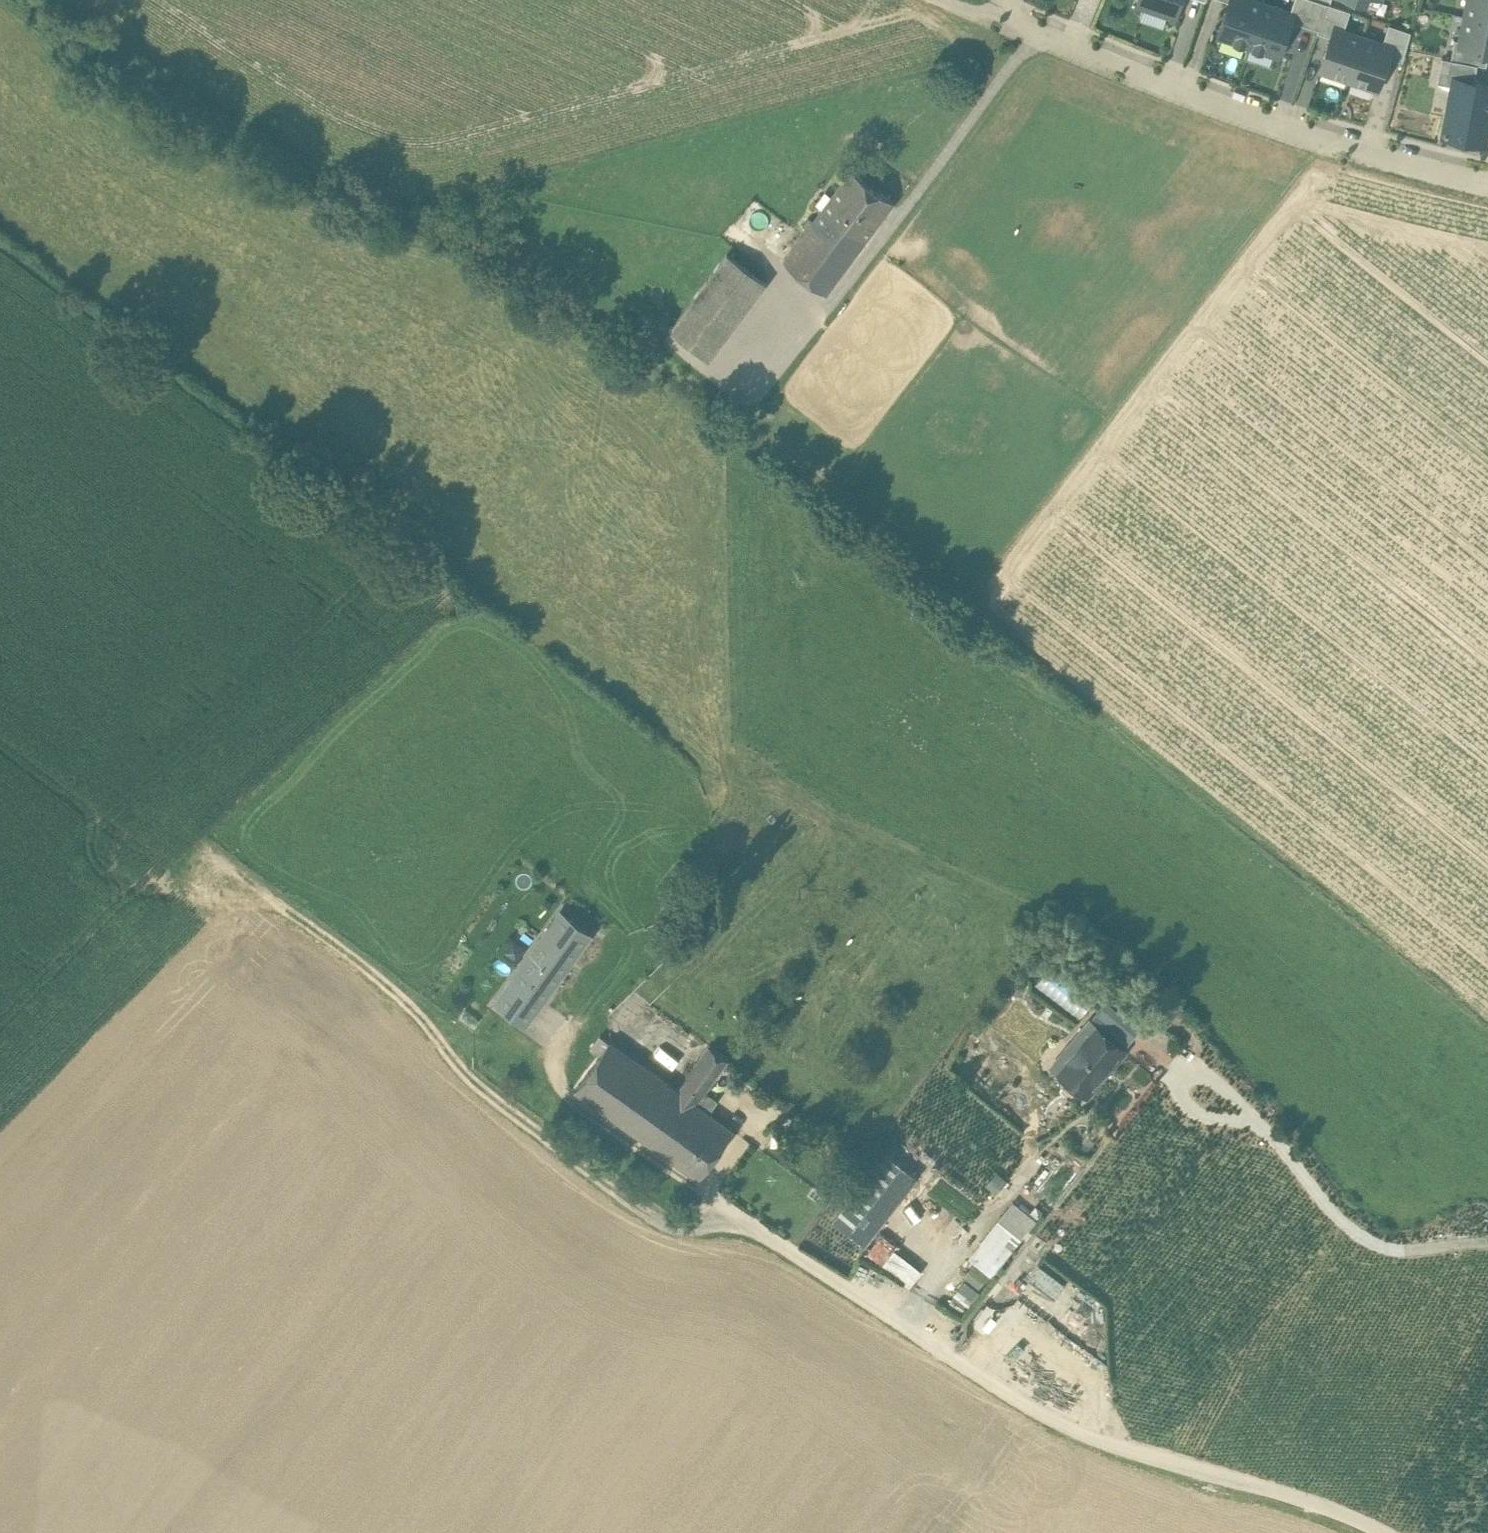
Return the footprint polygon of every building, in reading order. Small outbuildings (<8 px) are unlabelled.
[(1137,2),(1175,15),(1181,0),(1138,0),(1137,2)] [(1250,43),(1264,2),(1259,0),(1229,0),(1218,33),(1250,43)] [(1328,2),(1322,0),(1295,0),(1291,11),(1295,12),(1292,19),(1318,28),(1328,2)] [(1467,16),(1487,20),(1487,0),(1470,0),(1467,16)] [(1291,11),(1264,2),(1250,43),(1280,53),(1292,19),(1295,12),(1291,11)] [(1328,2),(1318,28),(1318,31),(1332,36),(1335,26),(1344,29),(1351,10),(1328,2)] [(1467,16),(1462,40),(1461,45),(1487,51),(1487,20),(1467,16)] [(1390,23),(1383,43),(1392,46),(1389,56),(1403,60),(1411,30),(1390,23)] [(1320,68),(1350,77),(1364,36),(1344,29),(1335,26),(1332,36),(1320,68)] [(1383,43),(1364,36),(1350,77),(1378,87),(1389,56),(1392,46),(1383,43)] [(1461,45),(1462,40),(1455,39),(1451,59),(1478,64),(1487,65),(1487,58),(1487,51),(1461,45)] [(1451,59),(1442,57),(1438,81),(1459,85),(1461,79),(1474,81),(1478,64),(1451,59)] [(1461,79),(1459,85),(1455,107),(1448,112),(1444,134),(1487,143),(1487,137),(1487,84),(1474,81),(1461,79)] [(893,198),(849,164),(814,211),(858,244),(893,198)] [(814,211),(808,207),(799,219),(804,223),(783,252),(827,285),(858,244),(814,211)] [(725,248),(668,325),(710,356),(766,279),(725,248)] [(561,912),(497,1001),(526,1022),(590,934),(561,912)] [(510,935),(500,950),(515,960),(526,946),(510,935)] [(1048,964),(1035,985),(1081,1014),(1094,993),(1048,964)] [(1088,1021),(1066,1048),(1073,1053),(1059,1069),(1058,1069),(1057,1070),(1058,1070),(1058,1071),(1086,1095),(1123,1050),(1122,1049),(1122,1048),(1121,1048),(1116,1043),(1115,1042),(1115,1043),(1109,1038),(1110,1038),(1109,1037),(1108,1037),(1100,1030),(1099,1029),(1099,1030),(1091,1023),(1091,1022),(1090,1022),(1088,1021)] [(609,1041),(601,1034),(591,1047),(600,1054),(609,1041)] [(678,1089),(610,1040),(609,1041),(600,1054),(576,1088),(699,1177),(733,1129),(697,1102),(728,1059),(710,1046),(678,1089)] [(886,1152),(833,1219),(865,1243),(917,1176),(886,1152)] [(963,1274),(983,1288),(1034,1214),(1009,1198),(968,1257),(973,1260),(963,1274)] [(884,1239),(872,1256),(901,1277),(913,1260),(884,1239)] [(1042,1312),(1065,1282),(1034,1259),(1011,1289),(1042,1312)] [(952,1294),(968,1304),(979,1287),(963,1277),(952,1294)]
